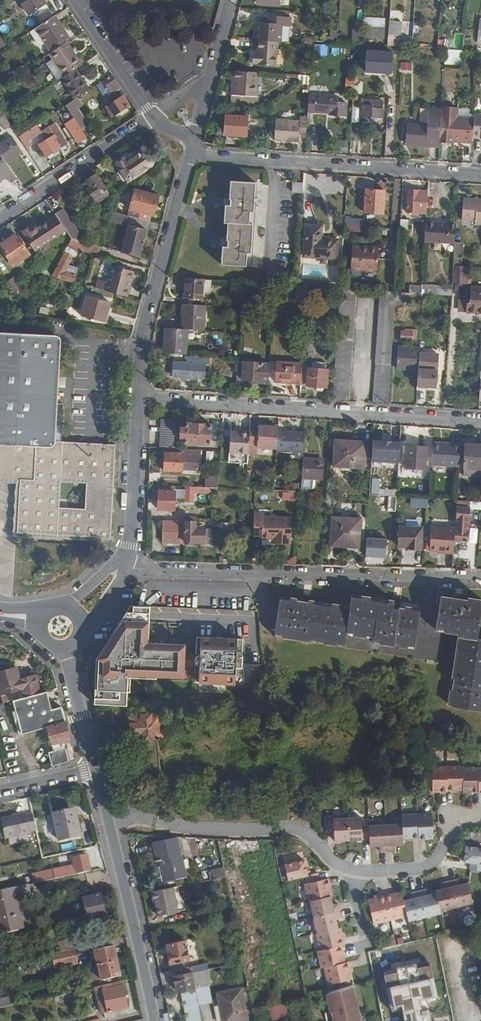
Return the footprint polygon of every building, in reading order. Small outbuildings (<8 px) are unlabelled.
[(46,4),(43,0),(21,0),(19,1),(29,15),(46,4)] [(416,14),(410,13),(410,0),(396,0),(395,20),(392,20),(391,32),(415,33),(416,14)] [(385,37),(386,18),(374,17),(374,10),(367,9),(366,17),(365,17),(365,24),(367,24),(366,36),(385,37)] [(69,38),(56,17),(47,23),(46,22),(36,29),(50,50),(69,38)] [(281,43),(282,26),(292,26),(292,18),(269,17),(269,25),(257,24),(257,42),(260,42),(277,43),(281,43)] [(364,44),(365,29),(356,28),(355,44),(364,44)] [(81,66),(65,42),(48,54),(64,77),(76,69),(81,66)] [(276,66),(277,43),(260,42),(259,54),(254,54),(253,65),(276,66)] [(313,43),(313,55),(326,55),(326,44),(313,43)] [(394,73),(395,52),(369,50),(367,71),(394,73)] [(400,62),(400,70),(412,71),(412,62),(400,62)] [(90,90),(76,69),(64,77),(61,79),(75,100),(90,90)] [(257,97),(258,73),(233,71),(232,79),(235,79),(235,96),(232,96),(232,106),(260,107),(260,96),(257,97)] [(127,96),(113,75),(105,80),(106,82),(85,95),(87,99),(108,85),(113,93),(112,93),(114,97),(110,100),(111,102),(107,105),(109,108),(108,109),(113,117),(128,107),(123,99),(127,96)] [(346,119),(346,104),(328,103),(328,97),(310,96),(308,111),(315,112),(314,114),(330,115),(329,118),(346,119)] [(385,117),(386,100),(364,99),(364,115),(385,117)] [(442,118),(443,107),(432,107),(430,126),(409,125),(408,145),(440,148),(441,142),(442,118)] [(88,125),(77,108),(70,112),(77,124),(81,129),(88,125)] [(247,136),(248,116),(226,115),(225,135),(247,136)] [(4,116),(0,119),(0,123),(4,129),(11,125),(4,116)] [(307,134),(308,117),(301,116),(300,121),(276,120),(275,142),(299,143),(299,134),(307,134)] [(475,137),(476,120),(442,118),(441,142),(451,143),(452,140),(475,142),(475,137)] [(81,129),(77,124),(69,130),(76,141),(85,135),(81,129)] [(29,141),(42,132),(38,126),(19,138),(27,149),(32,145),(29,141)] [(12,136),(0,144),(0,155),(6,164),(23,152),(12,136)] [(66,147),(58,136),(41,148),(48,159),(66,147)] [(127,181),(151,166),(153,163),(152,157),(149,153),(146,152),(142,152),(142,151),(140,152),(139,154),(128,161),(126,158),(115,165),(127,181)] [(0,155),(0,177),(4,174),(10,184),(16,180),(6,164),(0,155)] [(108,194),(96,175),(87,181),(89,183),(85,186),(96,203),(108,194)] [(254,214),(256,183),(231,182),(230,206),(226,206),(225,225),(229,225),(227,249),(223,249),(222,266),(248,268),(249,255),(252,255),(253,226),(251,225),(251,214),(254,214)] [(303,194),(304,184),(294,184),(294,194),(303,194)] [(385,216),(387,191),(368,189),(366,214),(385,216)] [(153,216),(158,197),(136,190),(128,216),(149,221),(151,216),(153,216)] [(427,216),(429,192),(409,191),(408,215),(427,216)] [(479,204),(480,200),(465,200),(465,222),(480,223),(480,204),(479,204)] [(85,243),(63,210),(55,215),(56,216),(66,231),(73,240),(85,243)] [(124,224),(127,215),(113,212),(111,220),(124,224)] [(35,252),(66,231),(56,216),(37,230),(35,227),(33,226),(29,226),(21,232),(35,252)] [(347,217),(347,232),(362,231),(362,217),(347,217)] [(409,235),(410,221),(402,221),(401,234),(409,235)] [(456,245),(457,230),(450,229),(450,224),(427,223),(426,243),(456,245)] [(140,258),(147,231),(131,227),(123,254),(140,258)] [(338,259),(339,242),(321,241),(322,228),(308,227),(306,257),(338,259)] [(37,265),(17,236),(1,246),(14,266),(22,261),(29,271),(37,265)] [(85,243),(73,240),(70,246),(99,254),(101,248),(85,243)] [(68,273),(74,259),(77,258),(78,254),(76,252),(68,248),(53,277),(78,284),(79,277),(68,273)] [(378,272),(380,251),(355,249),(353,271),(378,272)] [(128,289),(133,272),(112,266),(106,292),(128,298),(131,290),(128,289)] [(463,280),(464,273),(469,273),(469,268),(455,267),(454,279),(463,280)] [(20,287),(13,277),(6,281),(13,292),(20,287)] [(203,302),(204,281),(186,279),(184,301),(203,302)] [(428,285),(428,294),(442,294),(441,284),(428,285)] [(349,403),(356,290),(349,290),(341,289),(334,402),(349,403)] [(473,289),(472,304),(474,304),(474,313),(474,314),(480,314),(480,289),(473,289)] [(397,297),(397,293),(381,292),(374,405),(390,406),(397,297)] [(106,323),(111,303),(88,297),(82,317),(106,323)] [(204,333),(206,308),(184,306),(182,332),(187,332),(204,333)] [(418,342),(418,331),(403,330),(402,341),(418,342)] [(185,356),(187,332),(182,332),(166,331),(165,355),(185,356)] [(62,347),(62,344),(61,342),(59,340),(58,339),(56,338),(0,335),(0,487),(22,488),(18,551),(109,556),(116,454),(56,450),(62,347)] [(420,371),(421,355),(422,349),(400,348),(399,369),(420,371)] [(438,389),(439,372),(438,371),(439,356),(421,355),(420,371),(419,388),(438,389)] [(208,367),(208,358),(187,356),(187,365),(174,364),(173,378),(185,379),(185,380),(193,381),(193,379),(204,380),(205,367),(208,367)] [(263,382),(265,363),(243,362),(242,377),(237,377),(236,388),(244,389),(244,381),(263,382)] [(303,369),(303,365),(279,363),(278,385),(302,386),(303,369)] [(327,389),(328,371),(303,369),(302,386),(302,387),(327,389)] [(174,445),(175,423),(161,422),(159,450),(164,451),(177,451),(177,445),(174,445)] [(211,448),(211,426),(186,425),(186,429),(181,429),(180,440),(184,440),(184,446),(211,448)] [(278,432),(278,429),(250,427),(250,435),(249,449),(277,450),(278,432)] [(304,453),(305,434),(278,432),(277,450),(276,451),(304,453)] [(249,449),(250,435),(230,434),(229,455),(249,456),(249,449)] [(366,469),(367,444),(337,442),(335,467),(366,469)] [(400,464),(401,444),(391,444),(391,443),(382,443),(382,444),(373,443),(372,462),(400,464)] [(461,467),(462,445),(446,444),(446,446),(441,446),(441,444),(434,444),(433,465),(461,467)] [(468,446),(465,479),(480,479),(480,446),(468,446)] [(427,471),(428,448),(408,447),(407,456),(404,456),(403,465),(406,466),(406,470),(427,471)] [(203,472),(204,458),(186,457),(187,452),(177,451),(164,451),(163,473),(181,474),(181,471),(203,472)] [(322,482),(324,461),(304,459),(302,481),(322,482)] [(219,489),(220,479),(198,478),(197,489),(219,489)] [(379,488),(379,478),(371,478),(370,494),(396,496),(396,489),(379,488)] [(173,513),(174,489),(158,488),(157,512),(173,513)] [(193,504),(193,490),(185,489),(185,504),(193,504)] [(227,502),(230,495),(221,492),(218,499),(227,502)] [(281,499),(295,500),(296,492),(281,492),(281,499)] [(466,536),(468,509),(458,508),(457,531),(456,535),(466,536)] [(291,548),(292,522),(262,521),(262,517),(254,517),(253,539),(261,539),(261,542),(279,543),(279,548),(291,548)] [(359,550),(360,522),(333,521),(333,536),(336,536),(335,547),(348,548),(348,550),(359,550)] [(204,546),(205,530),(195,530),(195,524),(160,523),(159,546),(184,547),(184,545),(204,546)] [(424,551),(424,529),(403,528),(402,549),(424,551)] [(456,535),(457,531),(433,529),(431,554),(444,554),(444,556),(455,557),(456,535)] [(387,539),(367,538),(366,557),(386,558),(387,539)] [(480,632),(480,603),(470,601),(470,604),(443,600),(441,613),(431,612),(432,609),(426,609),(426,662),(455,666),(449,709),(454,709),(454,711),(480,715),(480,643),(479,643),(480,632)] [(426,662),(426,609),(367,601),(366,612),(281,601),(276,642),(426,662)] [(134,632),(135,623),(121,623),(113,635),(156,636),(156,633),(134,632)] [(228,674),(229,649),(182,647),(183,637),(164,637),(156,637),(156,636),(113,635),(112,637),(114,639),(99,664),(98,676),(230,683),(230,674),(228,674)] [(33,678),(18,682),(14,670),(0,674),(0,698),(20,692),(22,701),(38,696),(33,678)] [(230,694),(230,683),(98,676),(98,693),(95,693),(95,709),(180,712),(180,692),(185,692),(185,702),(211,704),(211,694),(230,694)] [(70,742),(61,709),(51,712),(46,694),(38,696),(22,701),(15,703),(13,704),(16,714),(13,715),(19,737),(45,730),(52,754),(48,755),(52,768),(68,763),(65,752),(69,751),(66,743),(70,742)] [(13,704),(15,703),(14,697),(4,700),(6,706),(13,704)] [(162,742),(160,718),(129,719),(132,745),(141,744),(144,777),(145,777),(145,781),(149,781),(148,783),(153,783),(153,780),(156,780),(155,775),(160,775),(157,743),(162,742)] [(465,772),(465,770),(435,770),(435,795),(450,795),(450,793),(465,793),(466,796),(480,796),(480,772),(465,772)] [(82,837),(77,815),(70,817),(69,812),(54,815),(59,842),(82,837)] [(36,833),(33,816),(25,818),(25,816),(1,821),(5,841),(29,836),(29,834),(36,833)] [(428,843),(428,818),(404,818),(404,827),(364,829),(363,821),(336,822),(336,820),(328,820),(329,833),(336,833),(337,843),(372,842),(372,849),(381,850),(381,855),(395,854),(396,848),(405,848),(405,842),(420,842),(420,843),(428,843)] [(62,852),(76,849),(74,842),(60,845),(62,852)] [(180,866),(174,842),(153,846),(157,866),(165,865),(166,869),(162,870),(165,886),(185,882),(181,866),(180,866)] [(468,852),(466,868),(472,869),(471,875),(480,876),(480,853),(468,852)] [(90,874),(87,857),(64,863),(67,879),(90,874)] [(335,910),(333,901),(335,900),(332,883),(321,885),(319,878),(310,880),(306,865),(286,869),(290,884),(308,880),(309,888),(308,888),(311,905),(313,905),(320,937),(318,938),(322,955),(319,956),(322,973),(325,972),(329,989),(353,984),(350,967),(347,968),(343,951),(346,951),(343,933),(340,933),(339,925),(343,924),(340,910),(335,910)] [(222,869),(212,869),(212,878),(222,878),(222,869)] [(33,873),(34,883),(44,882),(43,872),(33,873)] [(475,908),(471,889),(462,891),(460,884),(447,887),(448,894),(439,896),(439,898),(430,900),(429,894),(429,921),(443,918),(443,915),(475,908)] [(14,905),(18,904),(15,890),(0,894),(0,936),(20,932),(14,905)] [(178,916),(173,892),(151,897),(153,906),(156,906),(159,920),(178,916)] [(429,921),(429,894),(415,897),(416,903),(408,905),(406,896),(372,903),(377,928),(411,921),(412,925),(429,921)] [(104,920),(99,897),(82,901),(87,923),(104,920)] [(74,952),(72,943),(54,947),(56,956),(74,952)] [(191,971),(186,943),(167,947),(169,955),(167,955),(171,976),(191,971)] [(116,965),(113,949),(93,954),(96,969),(97,969),(116,965)] [(77,966),(74,952),(56,956),(51,957),(54,971),(77,966)] [(119,979),(116,965),(97,969),(101,983),(119,979)] [(195,992),(193,978),(173,981),(176,996),(195,992)] [(126,1011),(121,984),(87,991),(89,997),(96,996),(101,1016),(126,1011)] [(354,987),(326,992),(332,1020),(360,1020),(354,987)] [(243,994),(219,999),(224,1020),(249,1020),(243,994)] [(13,999),(0,1001),(0,1010),(15,1007),(13,999)] [(267,1007),(269,1020),(287,1018),(285,1004),(267,1007)] [(418,1012),(402,1015),(403,1020),(419,1020),(418,1012)]
